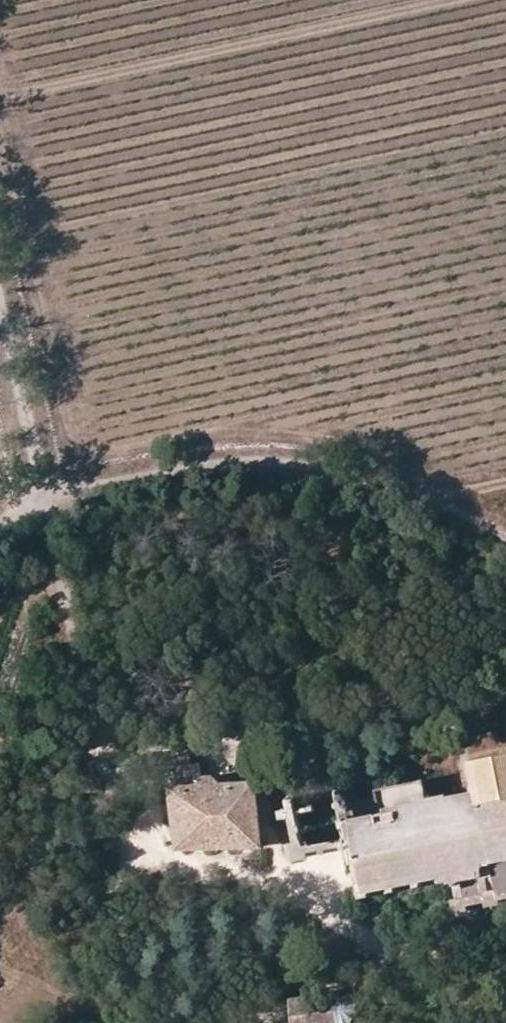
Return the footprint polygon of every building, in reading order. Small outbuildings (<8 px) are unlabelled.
[(468,763),(474,793),(468,794),(467,793),(427,801),(417,803),(403,806),(402,805),(397,806),(398,809),(355,817),(354,815),(349,816),(349,815),(348,815),(348,819),(346,819),(342,820),(343,825),(347,824),(350,836),(346,837),(346,839),(344,839),(346,846),(346,847),(352,846),(355,863),(351,864),(353,871),(357,871),(361,896),(372,894),(371,890),(390,886),(391,891),(397,890),(396,885),(414,882),(415,887),(421,885),(420,881),(438,878),(439,882),(446,881),(446,884),(450,883),(453,898),(448,899),(450,913),(465,910),(464,906),(480,903),(481,908),(496,905),(495,900),(505,898),(505,755),(468,763)] [(169,788),(202,786),(200,763),(184,764),(167,766),(169,788)] [(373,795),(351,800),(352,803),(378,798),(377,793),(394,790),(394,791),(400,790),(400,789),(415,786),(418,801),(417,802),(417,803),(427,801),(425,799),(422,781),(393,786),(377,789),(375,790),(374,790),(374,791),(373,792),(373,793),(372,794),(373,795)] [(294,817),(296,826),(304,825),(302,815),(303,814),(302,810),(301,810),(295,783),(294,783),(292,783),(291,783),(289,783),(288,784),(286,785),(285,786),(283,787),(283,788),(282,788),(282,789),(287,788),(292,809),(283,811),(285,819),(294,817)] [(202,786),(169,788),(176,851),(258,847),(252,784),(202,786)] [(338,786),(337,786),(341,807),(346,806),(346,809),(348,808),(348,807),(353,806),(352,803),(351,800),(350,800),(349,795),(348,794),(347,793),(347,792),(346,792),(345,792),(344,792),(343,792),(342,791),(341,787),(341,786),(340,786),(338,786)] [(346,846),(344,839),(308,846),(305,833),(298,835),(300,845),(296,846),(298,858),(310,856),(309,853),(325,850),(326,851),(329,850),(329,849),(346,846)] [(352,1019),(354,1014),(354,1009),(352,1004),(349,1000),(345,997),(340,996),(335,996),(288,1001),(291,1022),(348,1022),(352,1019)]
